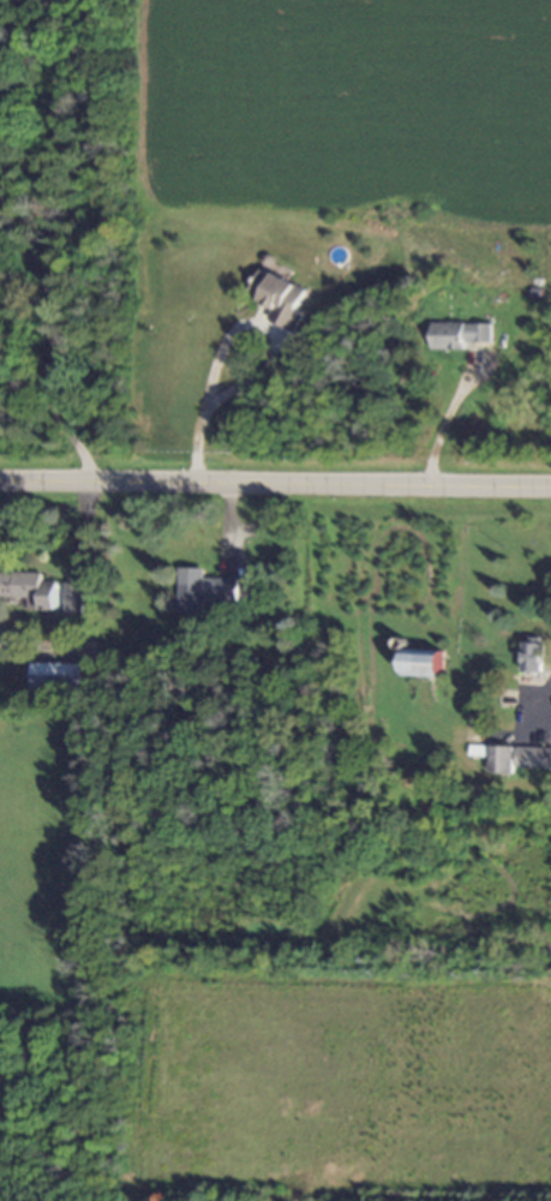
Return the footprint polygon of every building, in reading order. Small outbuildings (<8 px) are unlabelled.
[(268,320),(296,332),(304,314),(296,310),(305,289),(260,269),(250,291),(261,296),(258,302),(273,309),(268,320)] [(490,324),(432,323),(431,349),(465,350),(465,343),(490,343),(490,324)] [(203,569),(179,569),(178,614),(203,614),(203,606),(235,606),(236,579),(203,578),(203,569)] [(41,582),(41,574),(0,572),(0,598),(28,598),(28,609),(55,610),(56,583),(41,582)] [(83,614),(83,584),(63,584),(63,614),(83,614)] [(523,672),(542,673),(544,643),(534,643),(535,642),(524,641),(523,672)] [(443,651),(406,650),(405,677),(442,678),(443,651)] [(82,664),(31,663),(31,693),(81,694),(82,664)] [(515,747),(490,747),(489,774),(514,774),(515,747)] [(516,747),(516,768),(550,769),(550,748),(516,747)]
